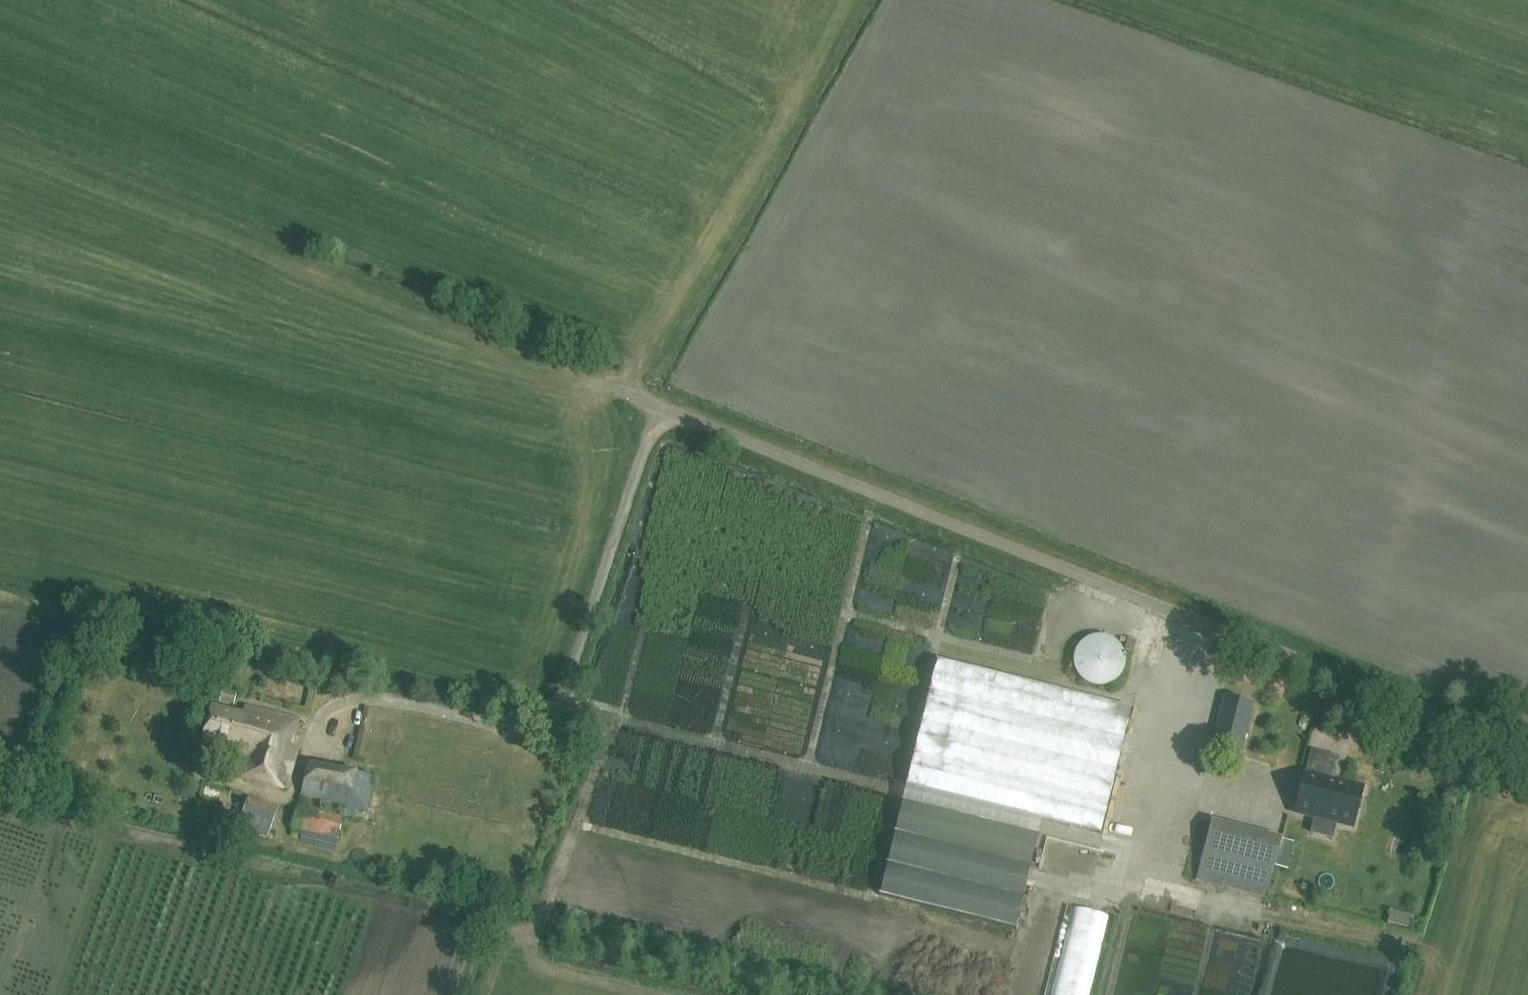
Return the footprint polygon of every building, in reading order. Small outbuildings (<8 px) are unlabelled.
[(1073,656),(1073,661),(1073,665),(1074,670),(1076,674),(1079,677),(1082,681),(1086,683),(1090,685),(1095,687),(1099,687),(1104,687),(1108,685),(1112,683),(1116,681),(1119,677),(1122,674),(1124,670),(1125,665),(1126,661),(1125,656),(1124,651),(1122,647),(1119,644),(1116,640),(1112,638),(1108,636),(1104,635),(1099,634),(1095,635),(1090,636),(1086,638),(1082,640),(1079,644),(1076,647),(1074,651),(1073,656)] [(1125,650),(1134,652),(1137,640),(1128,638),(1125,650)] [(1100,832),(1131,708),(937,660),(906,784),(1100,832)] [(222,693),(221,701),(234,704),(236,696),(222,693)] [(1255,710),(1228,702),(1216,741),(1242,750),(1255,710)] [(292,735),(296,736),(300,720),(248,707),(246,714),(214,706),(204,740),(224,745),(223,750),(247,757),(242,776),(287,788),(298,748),(289,746),(292,735)] [(1283,736),(1281,753),(1310,757),(1312,740),(1283,736)] [(308,763),(300,796),(367,812),(376,777),(308,763)] [(1337,822),(1353,826),(1354,822),(1363,788),(1345,783),(1344,787),(1333,784),(1334,780),(1332,780),(1306,773),(1305,773),(1296,808),(1295,812),(1314,816),(1337,822)] [(879,894),(1016,928),(1039,834),(902,800),(879,894)] [(299,804),(293,828),(338,839),(344,814),(299,804)] [(283,815),(279,835),(289,837),(293,816),(283,815)] [(1284,839),(1211,822),(1197,875),(1270,893),(1284,839)]
